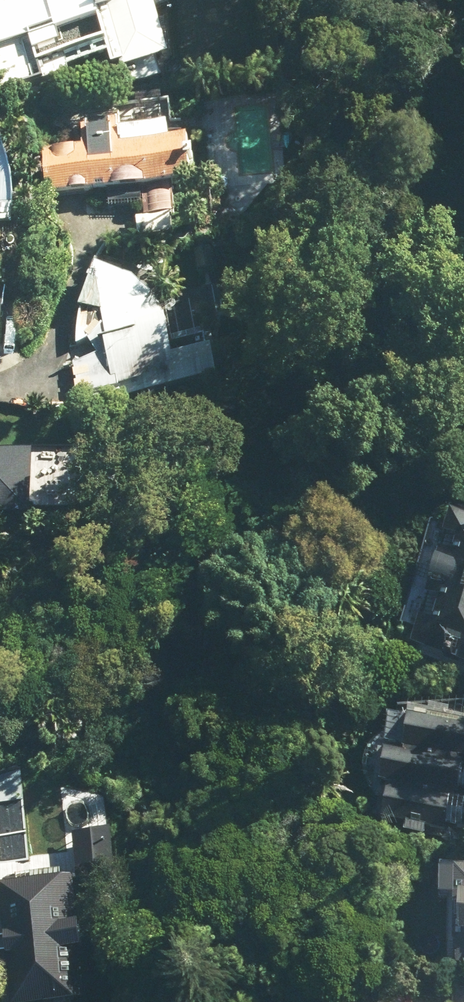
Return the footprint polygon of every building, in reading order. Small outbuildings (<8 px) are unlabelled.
[(116,76),(172,60),(172,0),(0,0),(0,101),(49,87),(45,74),(111,56),(116,76)] [(69,144),(47,144),(47,194),(60,194),(61,223),(74,248),(183,247),(183,192),(202,192),(202,119),(172,119),(172,103),(69,104),(69,144)] [(99,268),(96,268),(95,283),(94,285),(92,288),(90,291),(88,295),(87,298),(86,302),(84,305),(83,309),(82,313),(81,316),(81,320),(80,324),(79,328),(79,331),(79,335),(79,339),(79,343),(79,347),(90,342),(102,357),(77,363),(78,404),(212,379),(207,340),(172,344),(170,336),(170,333),(169,330),(169,327),(168,324),(167,321),(166,318),(165,315),(164,312),(162,309),(161,306),(159,304),(157,301),(155,299),(154,296),(152,294),(149,291),(147,289),(145,287),(142,285),(140,283),(137,281),(135,279),(132,278),(129,276),(126,275),(123,274),(120,273),(118,272),(115,271),(111,270),(108,269),(105,269),(102,269),(99,268)] [(36,529),(40,460),(0,458),(0,527),(36,529)] [(433,525),(402,632),(419,637),(413,656),(463,671),(463,516),(456,514),(451,530),(433,525)] [(463,830),(463,725),(411,718),(406,754),(383,751),(379,786),(385,786),(383,807),(410,810),(409,824),(401,823),(399,836),(429,840),(431,825),(463,830)] [(6,1001),(89,1001),(77,881),(115,878),(110,816),(71,819),(76,881),(0,889),(0,937),(6,1001)] [(453,868),(452,913),(460,913),(459,964),(463,964),(463,868),(453,868)]
